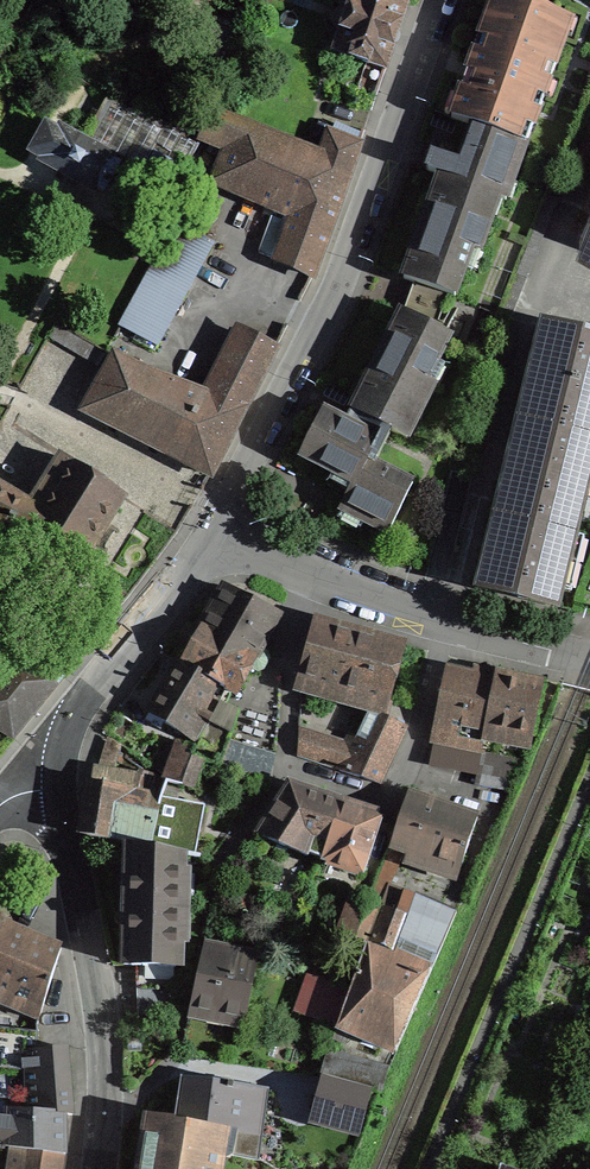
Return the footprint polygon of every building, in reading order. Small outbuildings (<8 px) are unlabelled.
[(385,69),(397,35),(408,1),(405,0),(352,0),(334,52),(383,69),(385,69)] [(452,118),(474,126),(525,144),(537,112),(538,113),(571,21),(565,19),(566,18),(540,9),(541,6),(525,0),(494,0),(469,70),(452,118)] [(113,158),(110,163),(118,167),(116,170),(141,184),(143,180),(145,180),(144,178),(145,176),(146,174),(148,173),(150,173),(152,174),(154,175),(155,177),(157,176),(163,180),(164,178),(166,177),(167,176),(169,176),(171,176),(173,177),(174,178),(175,180),(176,181),(176,183),(176,185),(175,187),(181,190),(182,192),(185,192),(187,194),(188,196),(188,199),(187,201),(185,203),(186,205),(187,206),(202,181),(184,171),(192,157),(201,141),(200,137),(181,129),(106,99),(83,140),(113,158)] [(210,112),(200,137),(201,141),(232,153),(221,179),(262,197),(261,200),(293,213),(277,258),(313,275),(336,211),(341,197),(288,174),(299,147),(210,112)] [(421,229),(403,278),(414,282),(448,294),(455,297),(471,250),(479,252),(492,216),(484,213),(491,195),(498,197),(505,177),(513,180),(525,144),(474,126),(457,171),(455,179),(448,176),(428,231),(421,229)] [(95,191),(94,190),(102,177),(110,163),(113,158),(83,140),(63,129),(64,129),(60,127),(59,128),(60,129),(42,161),(41,160),(40,162),(94,192),(95,191)] [(341,197),(359,145),(344,139),(329,133),(321,155),(299,147),(288,174),(341,197)] [(580,236),(589,240),(589,212),(580,236)] [(174,231),(122,325),(153,342),(204,248),(190,240),(174,231)] [(450,336),(435,328),(448,294),(414,282),(403,312),(402,311),(378,358),(385,362),(367,396),(358,414),(399,435),(409,415),(417,419),(435,385),(434,385),(427,381),(450,336)] [(529,377),(520,413),(589,430),(589,337),(542,325),(533,361),(531,361),(529,369),(527,376),(529,377)] [(51,340),(97,367),(105,355),(57,328),(51,340)] [(251,395),(274,351),(257,342),(239,333),(216,378),(251,395)] [(251,395),(216,378),(207,396),(152,375),(117,357),(117,356),(114,355),(113,357),(113,358),(105,373),(104,372),(103,375),(103,376),(95,390),(93,393),(94,393),(85,408),(85,407),(83,410),(86,412),(147,443),(211,475),(251,395)] [(302,457),(353,483),(349,490),(349,491),(340,508),(342,509),(345,510),(385,531),(387,533),(413,484),(410,483),(367,461),(379,439),(323,411),(300,456),(302,457)] [(580,520),(589,478),(589,430),(520,413),(511,449),(509,448),(507,456),(505,464),(508,464),(499,500),(580,520)] [(13,534),(15,529),(29,532),(81,566),(102,532),(124,497),(61,457),(34,500),(30,505),(0,487),(0,528),(13,534)] [(477,588),(558,608),(580,520),(499,500),(490,536),(488,535),(486,543),(484,550),(486,551),(477,588)] [(263,644),(278,613),(226,587),(183,663),(219,683),(218,684),(236,694),(238,692),(251,667),(258,670),(263,669),(269,658),(267,653),(261,649),(263,644)] [(384,714),(405,645),(362,633),(315,620),(299,677),(312,681),(309,693),(362,708),(346,749),(298,734),(298,757),(380,784),(407,727),(384,714)] [(48,660),(39,663),(34,669),(21,657),(0,684),(0,730),(13,738),(64,674),(48,660)] [(148,713),(186,735),(187,734),(210,697),(218,684),(219,683),(183,663),(179,661),(177,665),(148,713)] [(493,679),(446,669),(431,742),(468,749),(473,728),(531,740),(543,683),(512,676),(494,672),(493,679)] [(194,747),(191,755),(267,779),(274,758),(225,742),(236,713),(219,706),(221,703),(210,697),(187,734),(198,741),(194,747)] [(194,747),(179,741),(164,781),(181,783),(191,755),(194,747)] [(140,847),(140,846),(149,847),(160,797),(160,796),(89,783),(87,797),(85,811),(92,812),(87,837),(127,845),(140,847)] [(307,856),(308,853),(323,859),(342,802),(328,798),(289,785),(257,835),(307,856)] [(447,807),(408,794),(391,846),(460,868),(477,817),(447,807)] [(204,806),(160,797),(149,847),(190,855),(195,856),(199,832),(204,806)] [(367,811),(342,802),(323,859),(347,867),(344,875),(354,878),(357,870),(361,872),(379,819),(368,816),(365,815),(367,811)] [(181,909),(188,909),(190,855),(149,847),(140,846),(140,847),(127,845),(125,905),(124,965),(137,965),(139,1021),(175,1019),(173,966),(180,966),(181,909)] [(338,1027),(395,1051),(455,912),(416,895),(408,917),(381,907),(366,947),(350,992),(338,1027)] [(366,947),(381,907),(357,897),(342,938),(366,947)] [(41,1011),(61,948),(4,924),(0,922),(0,993),(41,1011)] [(244,1021),(257,957),(205,946),(197,979),(190,1010),(244,1021)] [(310,978),(298,1012),(338,1027),(350,992),(310,978)] [(72,1115),(67,1048),(52,1049),(39,1050),(37,1032),(0,1027),(0,1051),(2,1051),(0,1066),(0,1068),(24,1070),(25,1111),(25,1112),(62,1114),(72,1115)] [(380,1068),(328,1053),(320,1076),(339,1082),(339,1084),(341,1084),(341,1082),(343,1082),(359,1087),(359,1089),(361,1089),(361,1088),(367,1089),(367,1090),(371,1091),(371,1090),(374,1091),(375,1089),(380,1068)] [(237,1130),(233,1156),(255,1160),(260,1126),(239,1123),(240,1103),(267,1106),(269,1089),(242,1084),(233,1083),(182,1076),(176,1120),(237,1130)] [(359,1089),(359,1087),(343,1082),(338,1101),(318,1095),(313,1114),(338,1121),(342,1102),(366,1109),(371,1091),(367,1090),(367,1089),(361,1088),(361,1089),(359,1089)] [(63,1153),(63,1120),(62,1114),(25,1112),(25,1111),(6,1109),(6,1119),(0,1118),(0,1146),(12,1147),(63,1153)] [(176,1120),(149,1116),(145,1136),(143,1136),(138,1168),(218,1168),(221,1154),(233,1156),(237,1130),(176,1120)] [(63,1155),(63,1153),(12,1147),(9,1168),(61,1168),(63,1155)]
